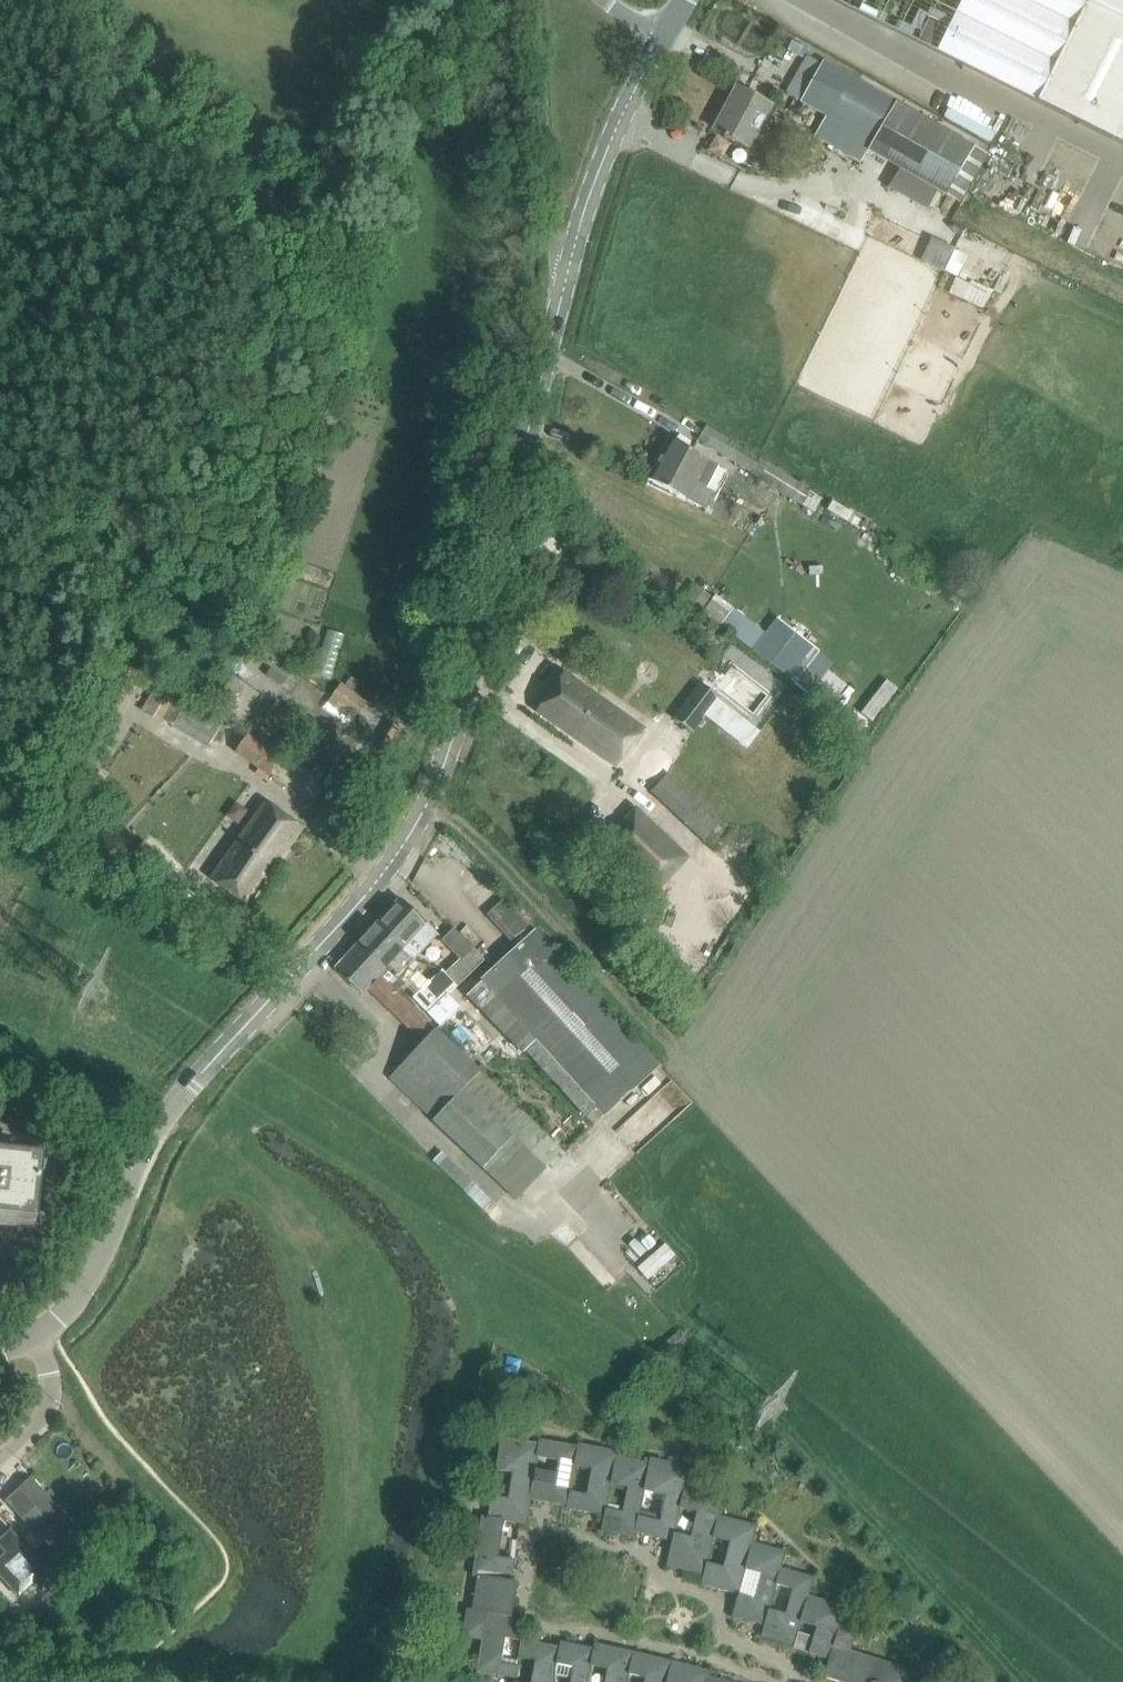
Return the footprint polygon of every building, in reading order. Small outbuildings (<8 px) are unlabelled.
[(982,75),(1036,103),(1037,102),(1122,145),(1122,22),(1086,3),(1088,0),(832,0),(982,75)] [(1086,3),(1122,22),(1122,0),(1088,0),(1086,3)] [(942,132),(823,62),(822,64),(807,56),(804,63),(786,93),(826,116),(814,136),(860,163),(867,151),(898,169),(888,186),(926,208),(936,191),(959,204),(986,157),(942,132)] [(772,106),(736,87),(713,129),(749,149),(772,106)] [(923,266),(943,275),(954,251),(934,241),(923,266)] [(801,504),(809,489),(706,426),(698,439),(752,472),(751,474),(801,504)] [(716,465),(669,440),(648,480),(705,511),(705,512),(727,524),(737,505),(704,487),(716,465)] [(531,600),(539,606),(545,597),(537,591),(531,600)] [(791,678),(814,644),(773,617),(762,632),(733,612),(720,630),(791,678)] [(564,674),(537,711),(615,768),(642,730),(564,674)] [(236,695),(223,687),(209,711),(208,712),(220,720),(236,695)] [(357,713),(365,703),(344,687),(336,698),(357,713)] [(160,688),(146,710),(162,720),(176,697),(160,688)] [(687,700),(673,717),(691,731),(705,713),(687,700)] [(207,748),(222,723),(187,702),(172,727),(207,748)] [(293,737),(302,727),(276,704),(267,715),(293,737)] [(727,716),(719,728),(747,747),(755,735),(727,716)] [(390,751),(396,740),(403,728),(391,721),(378,744),(390,751)] [(235,752),(269,776),(280,760),(246,735),(235,752)] [(667,774),(650,792),(703,841),(719,823),(667,774)] [(211,880),(246,906),(301,829),(266,804),(211,880)] [(689,855),(637,807),(602,845),(654,893),(689,855)] [(144,867),(142,871),(151,881),(164,867),(154,858),(151,861),(143,854),(137,861),(144,867)] [(483,982),(467,999),(521,1055),(525,1051),(536,1041),(598,1107),(606,1115),(659,1065),(535,930),(534,930),(505,898),(506,896),(488,876),(487,877),(467,894),(486,915),(515,947),(480,979),(483,982)] [(399,898),(375,925),(413,960),(437,934),(399,898)] [(375,925),(358,943),(387,969),(406,986),(415,977),(407,970),(415,962),(413,960),(375,925)] [(453,929),(438,943),(456,962),(443,975),(456,988),(484,961),(453,929)] [(334,969),(334,970),(334,971),(361,995),(367,989),(423,1042),(389,1077),(433,1119),(432,1121),(495,1180),(524,1148),(545,1168),(561,1151),(481,1072),(436,1029),(397,993),(401,988),(403,990),(406,986),(387,969),(358,943),(334,969)] [(413,998),(410,1001),(426,1017),(429,1014),(456,988),(443,975),(440,972),(413,998)] [(536,1041),(525,1051),(586,1118),(598,1107),(536,1041)] [(495,1180),(515,1199),(545,1168),(524,1148),(495,1180)] [(35,1227),(41,1171),(0,1167),(0,1223),(35,1227)] [(491,1496),(487,1517),(520,1525),(520,1524),(525,1525),(526,1525),(530,1500),(536,1468),(537,1458),(540,1440),(538,1440),(538,1444),(500,1437),(495,1471),(511,1473),(507,1499),(491,1496)] [(536,1468),(530,1500),(566,1506),(568,1491),(573,1465),(576,1446),(540,1440),(537,1458),(557,1461),(556,1472),(536,1468)] [(577,1445),(576,1445),(576,1446),(573,1465),(591,1469),(587,1494),(568,1491),(566,1506),(567,1506),(566,1509),(599,1515),(597,1524),(601,1525),(604,1509),(609,1483),(616,1451),(577,1443),(577,1445)] [(643,1490),(648,1463),(616,1456),(617,1452),(616,1451),(609,1483),(629,1487),(623,1513),(604,1509),(601,1525),(602,1525),(601,1532),(634,1539),(635,1534),(639,1515),(643,1490)] [(649,1463),(648,1463),(643,1490),(666,1495),(660,1520),(639,1515),(635,1534),(671,1542),(674,1532),(680,1507),(690,1467),(650,1459),(649,1463)] [(703,1575),(706,1562),(713,1538),(719,1516),(724,1495),(685,1487),(691,1468),(690,1467),(680,1507),(697,1511),(691,1536),(674,1532),(671,1542),(666,1566),(703,1575)] [(31,1478),(19,1489),(0,1506),(0,1512),(32,1547),(45,1535),(55,1547),(76,1528),(31,1478)] [(511,1580),(520,1525),(487,1517),(487,1518),(481,1516),(472,1574),(511,1580)] [(756,1525),(719,1516),(713,1538),(730,1542),(723,1566),(706,1562),(703,1575),(700,1585),(737,1595),(753,1543),(752,1542),(756,1525)] [(94,1523),(83,1532),(90,1539),(99,1531),(100,1530),(94,1523)] [(72,1555),(90,1539),(83,1532),(81,1530),(63,1545),(72,1555)] [(37,1564),(8,1534),(0,1542),(0,1579),(27,1608),(42,1594),(25,1576),(37,1564)] [(50,1573),(63,1562),(55,1553),(44,1541),(32,1552),(50,1573)] [(785,1552),(753,1543),(737,1595),(738,1595),(732,1617),(763,1626),(769,1609),(776,1585),(781,1568),(780,1568),(785,1552)] [(63,1545),(55,1553),(63,1562),(64,1563),(72,1555),(63,1545)] [(794,1649),(799,1632),(801,1623),(809,1596),(808,1596),(813,1578),(781,1568),(776,1585),(793,1590),(786,1614),(769,1609),(763,1626),(764,1626),(761,1637),(793,1646),(792,1649),(794,1649)] [(472,1574),(471,1576),(476,1577),(473,1599),(471,1609),(485,1612),(511,1616),(512,1606),(516,1582),(511,1581),(511,1580),(472,1574)] [(845,1607),(809,1596),(801,1623),(818,1628),(815,1637),(799,1632),(794,1649),(828,1660),(841,1625),(840,1625),(845,1607)] [(462,1637),(480,1640),(485,1612),(471,1610),(466,1609),(462,1637)] [(505,1638),(521,1641),(521,1639),(525,1619),(510,1617),(485,1612),(480,1640),(481,1640),(476,1672),(513,1679),(516,1666),(500,1663),(505,1638)] [(841,1625),(828,1660),(823,1677),(838,1681),(839,1681),(841,1677),(857,1681),(912,1681),(916,1671),(850,1651),(857,1629),(841,1625)] [(521,1641),(517,1657),(535,1660),(531,1681),(552,1681),(555,1663),(558,1647),(521,1639),(521,1641)] [(589,1665),(592,1649),(560,1642),(558,1647),(555,1663),(574,1667),(571,1681),(586,1681),(589,1665)] [(592,1649),(589,1665),(608,1669),(605,1681),(625,1681),(627,1673),(632,1652),(594,1643),(593,1649),(592,1649)] [(670,1661),(632,1652),(627,1673),(646,1678),(645,1681),(665,1681),(670,1661)] [(665,1681),(707,1681),(710,1671),(670,1661),(665,1681)] [(710,1671),(707,1681),(729,1681),(709,1677),(710,1671)]
